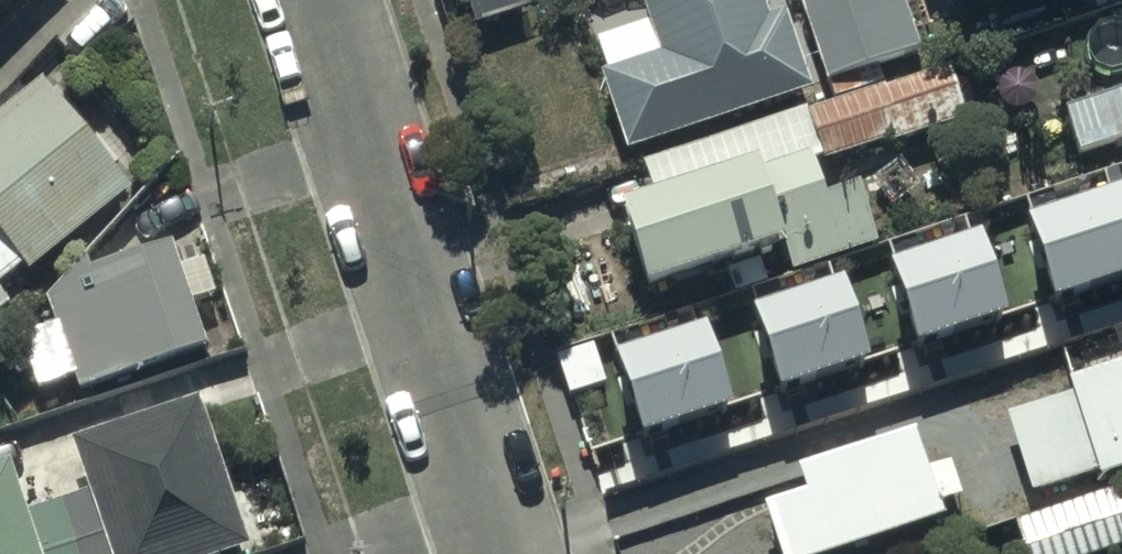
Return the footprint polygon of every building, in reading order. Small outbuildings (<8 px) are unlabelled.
[(17,0),(0,0),(0,16),(17,0)] [(766,0),(641,0),(664,67),(605,87),(631,163),(813,102),(787,24),(775,28),(766,0)] [(831,92),(922,61),(902,0),(840,0),(803,12),(831,92)] [(956,15),(1001,0),(951,0),(956,15)] [(949,77),(807,122),(824,173),(966,129),(949,77)] [(0,127),(0,241),(29,278),(129,198),(44,92),(0,127)] [(1121,154),(1121,107),(1069,125),(1083,167),(1121,154)] [(810,171),(621,233),(648,312),(785,267),(791,285),(874,257),(857,205),(824,216),(810,171)] [(1061,327),(1121,307),(1121,217),(1034,246),(1061,327)] [(210,361),(174,250),(89,278),(54,318),(82,403),(210,361)] [(895,291),(923,374),(1014,343),(986,260),(895,291)] [(0,303),(0,323),(10,315),(0,303)] [(759,336),(785,416),(875,388),(849,308),(759,336)] [(648,464),(740,434),(713,353),(620,383),(648,464)] [(1029,487),(1096,465),(1098,470),(1121,462),(1121,356),(1070,373),(1074,386),(1004,408),(1029,487)] [(0,481),(0,553),(254,553),(206,411),(77,454),(93,504),(30,525),(13,476),(0,481)] [(940,506),(910,418),(793,458),(800,479),(756,494),(777,553),(799,553),(940,506)] [(1030,553),(1081,553),(1121,542),(1121,487),(1019,518),(1030,553)]
